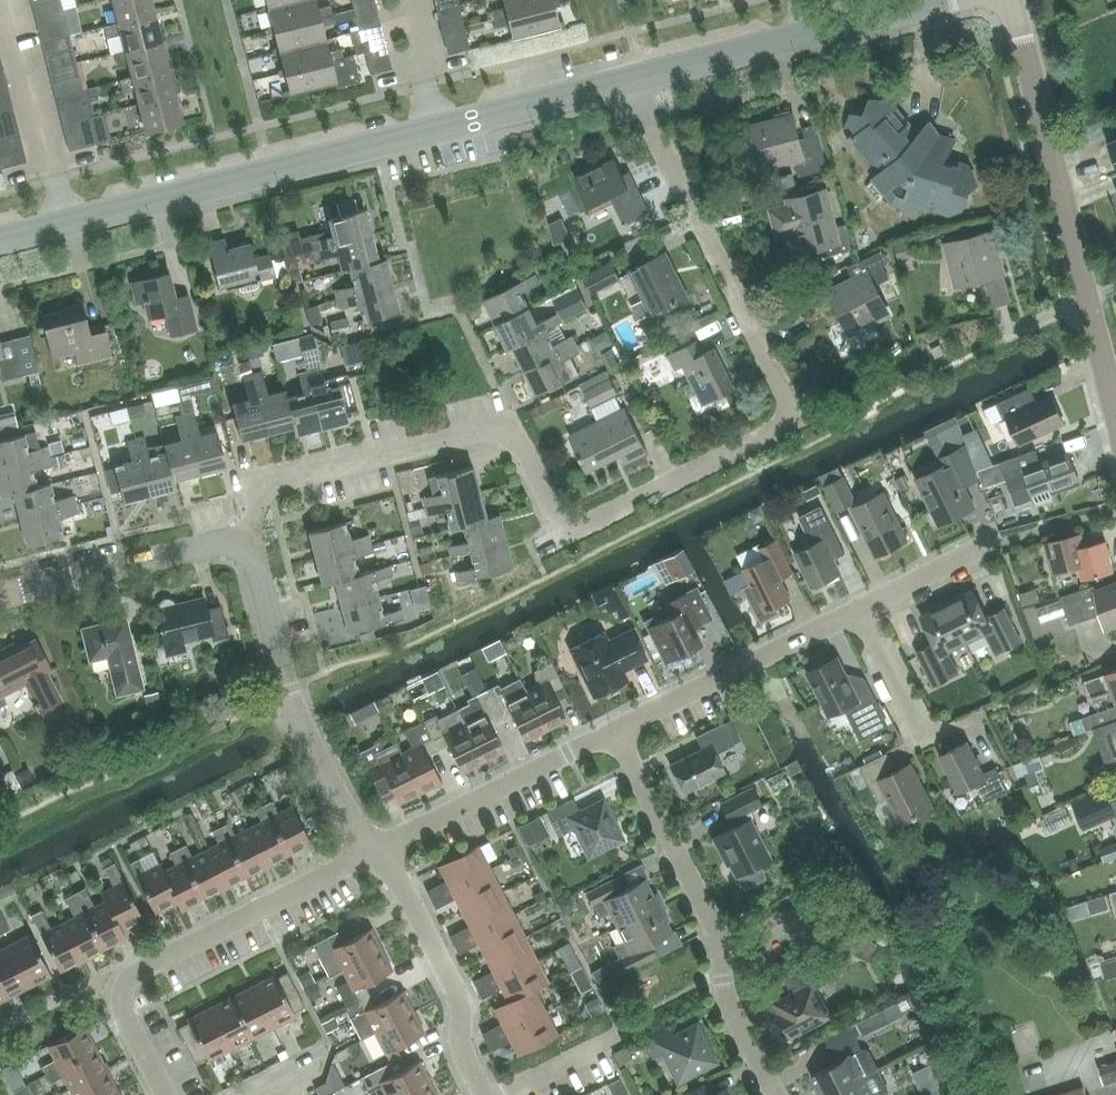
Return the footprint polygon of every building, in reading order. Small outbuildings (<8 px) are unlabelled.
[(62,8),(60,0),(36,0),(30,1),(37,29),(52,25),(49,11),(62,8)] [(155,12),(152,0),(112,0),(118,21),(155,12)] [(332,14),(330,6),(316,9),(314,0),(297,0),(269,7),(268,3),(261,5),(263,13),(270,11),(274,26),(274,29),(332,14)] [(366,12),(362,0),(358,0),(351,2),(354,15),(366,12)] [(366,12),(375,9),(373,0),(362,0),(366,12)] [(550,0),(503,0),(505,7),(493,10),(495,18),(551,4),(552,7),(560,5),(559,0),(555,0),(551,1),(550,0)] [(556,22),(552,7),(551,4),(495,18),(497,27),(510,24),(513,38),(557,27),(558,29),(566,27),(564,20),(556,22)] [(259,6),(235,13),(239,28),(263,22),(259,6)] [(40,41),(68,34),(62,8),(49,11),(52,25),(37,29),(40,41)] [(125,49),(162,39),(155,12),(118,21),(118,22),(104,26),(107,38),(105,38),(109,53),(114,51),(125,49)] [(279,50),(324,39),(321,26),(334,23),(332,14),(274,29),(274,26),(267,28),(268,33),(275,32),(279,47),(279,50)] [(451,23),(455,35),(464,33),(461,20),(451,23)] [(443,38),(455,35),(451,23),(439,26),(443,38)] [(361,45),(383,40),(379,24),(350,31),(356,54),(363,52),(361,45)] [(62,64),(75,61),(68,34),(40,41),(44,55),(59,52),(62,64)] [(132,76),(169,66),(162,39),(125,49),(114,51),(118,66),(128,64),(132,76)] [(285,72),(343,57),(341,50),(327,53),(324,39),(279,50),(279,47),(272,49),(274,55),(280,53),(284,69),(285,72)] [(361,45),(363,52),(365,58),(386,52),(383,40),(361,45)] [(75,61),(62,64),(59,52),(44,55),(51,82),(79,74),(75,61)] [(285,72),(284,69),(278,71),(279,76),(286,75),(291,94),(335,83),(336,87),(360,81),(353,55),(343,57),(285,72)] [(139,104),(176,94),(169,66),(132,76),(119,79),(122,92),(135,89),(139,104)] [(54,95),(82,88),(79,74),(51,82),(54,95)] [(12,109),(5,82),(0,84),(0,112),(12,109)] [(58,110),(86,103),(82,88),(54,95),(58,110)] [(176,94),(139,104),(146,132),(184,122),(176,94)] [(941,156),(919,140),(913,146),(904,135),(907,124),(892,106),(894,102),(870,100),(864,116),(850,115),(845,131),(849,135),(847,137),(851,142),(853,140),(870,161),(877,163),(883,171),(864,186),(876,200),(890,188),(896,196),(922,205),(924,200),(935,204),(939,211),(949,214),(963,207),(968,191),(976,185),(968,166),(958,163),(952,168),(938,164),(941,156)] [(76,120),(89,116),(86,103),(58,110),(65,137),(80,133),(76,120)] [(19,135),(12,109),(0,112),(0,140),(19,135)] [(746,128),(756,168),(795,158),(800,176),(826,169),(816,129),(804,132),(806,137),(797,139),(790,110),(774,114),(776,120),(746,128)] [(80,133),(65,137),(68,152),(97,144),(89,116),(76,120),(80,133)] [(0,140),(0,169),(26,163),(19,135),(0,140)] [(1107,143),(1115,166),(1115,140),(1107,143)] [(624,225),(649,212),(632,179),(625,182),(613,159),(573,180),(591,215),(613,203),(624,225)] [(806,251),(822,247),(825,256),(852,249),(845,224),(833,227),(824,191),(793,199),(794,205),(770,211),(776,234),(800,228),(806,251)] [(312,251),(370,235),(363,209),(326,219),(331,236),(309,242),(312,251)] [(955,285),(986,277),(993,304),(1009,300),(991,232),(945,244),(955,285)] [(377,261),(376,261),(370,235),(312,251),(314,260),(336,254),(340,271),(348,269),(377,261)] [(257,282),(274,278),(268,255),(252,259),(248,243),(225,249),(222,239),(208,243),(219,286),(225,284),(227,289),(239,286),(240,290),(243,291),(257,288),(258,285),(257,282)] [(890,278),(888,274),(883,265),(888,263),(881,249),(847,267),(853,278),(828,291),(850,334),(888,315),(873,286),(890,278)] [(663,255),(630,271),(644,299),(631,305),(638,320),(651,314),(651,315),(685,298),(663,255)] [(336,299),(391,285),(384,259),(376,261),(377,261),(348,269),(352,286),(334,290),(336,299)] [(591,294),(618,281),(610,264),(583,278),(591,294)] [(168,336),(196,329),(187,295),(174,299),(167,274),(131,283),(136,304),(143,302),(147,317),(162,313),(168,336)] [(495,324),(528,308),(521,293),(537,285),(533,275),(483,300),(495,324)] [(391,285),(336,299),(339,308),(357,304),(362,322),(398,313),(391,285)] [(552,297),(563,320),(588,309),(576,285),(552,297)] [(81,308),(64,312),(40,318),(50,357),(72,352),(75,364),(109,356),(102,326),(86,330),(81,308)] [(545,330),(560,323),(556,314),(536,324),(528,308),(495,324),(507,349),(512,346),(545,330)] [(552,345),(545,330),(512,346),(524,370),(575,345),(570,336),(552,345)] [(299,337),(303,355),(306,368),(320,365),(312,333),(298,336),(299,337)] [(12,339),(0,342),(0,381),(38,371),(29,335),(12,339)] [(703,404),(734,388),(714,349),(702,355),(696,342),(668,356),(675,369),(683,365),(703,404)] [(575,345),(524,370),(521,371),(524,377),(526,380),(524,384),(529,394),(534,395),(579,373),(571,357),(579,353),(575,345)] [(306,372),(320,428),(347,421),(346,418),(350,417),(351,414),(357,413),(347,374),(334,377),(336,385),(320,389),(315,370),(306,372)] [(607,370),(580,383),(584,392),(591,406),(618,392),(611,379),(607,370)] [(294,435),(320,428),(306,372),(297,374),(301,393),(286,397),(285,397),(292,426),(294,435)] [(285,397),(286,397),(283,385),(266,389),(262,373),(251,376),(266,433),(292,426),(285,397)] [(240,440),(266,433),(251,376),(243,378),(248,399),(231,404),(240,440)] [(1020,443),(1061,424),(1049,397),(1037,402),(1030,388),(996,404),(1003,419),(1008,417),(1020,443)] [(625,462),(646,451),(625,409),(569,438),(585,469),(620,452),(625,462)] [(184,416),(198,474),(225,467),(216,431),(199,435),(193,413),(184,416)] [(943,466),(917,479),(939,524),(969,509),(975,506),(969,494),(966,488),(980,479),(976,470),(971,454),(966,443),(956,415),(925,430),(938,456),(939,458),(943,466)] [(174,481),(198,474),(184,416),(174,418),(180,440),(163,445),(165,453),(166,452),(173,481),(174,481)] [(47,457),(44,447),(27,451),(22,434),(0,440),(0,469),(47,457)] [(166,452),(165,453),(149,457),(144,438),(136,440),(150,494),(176,487),(174,481),(173,481),(166,452)] [(123,501),(150,494),(136,440),(126,443),(131,461),(113,466),(123,501)] [(971,454),(976,470),(993,464),(985,448),(971,454)] [(1041,463),(1036,449),(1000,462),(1011,491),(1030,484),(1037,505),(1054,499),(1052,493),(1080,483),(1070,453),(1041,463)] [(35,486),(31,469),(49,464),(47,457),(0,469),(0,496),(0,498),(13,495),(13,493),(35,487),(35,486)] [(423,508),(478,494),(471,467),(436,476),(440,494),(421,499),(423,508)] [(837,510),(856,501),(844,476),(825,486),(837,510)] [(20,519),(74,505),(71,495),(52,500),(48,482),(35,486),(35,487),(13,493),(13,495),(20,519)] [(876,556),(908,540),(884,492),(852,508),(876,556)] [(462,525),(485,519),(478,494),(423,508),(426,517),(445,512),(449,529),(462,526),(462,525)] [(74,505),(20,519),(27,546),(62,536),(58,519),(76,514),(74,505)] [(833,559),(846,553),(822,505),(800,517),(813,544),(797,552),(814,586),(840,574),(833,559)] [(468,551),(505,541),(498,516),(485,519),(462,525),(462,526),(466,542),(447,547),(449,557),(468,552),(468,551)] [(314,559),(370,545),(367,535),(348,540),(343,523),(307,532),(314,559)] [(1082,577),(1113,569),(1105,541),(1085,546),(1082,532),(1043,542),(1051,573),(1079,565),(1082,577)] [(781,578),(793,572),(777,540),(761,548),(766,558),(744,569),(752,584),(743,588),(761,622),(779,613),(776,606),(791,598),(781,578)] [(468,551),(468,552),(472,567),(453,572),(456,582),(512,568),(505,541),(468,551)] [(357,575),(353,558),(372,553),(370,545),(314,559),(321,585),(334,582),(334,581),(357,575)] [(683,548),(655,562),(665,582),(693,567),(683,548)] [(340,607),(376,598),(372,581),(391,577),(389,567),(357,575),(334,581),(334,582),(340,607)] [(614,582),(591,593),(599,610),(605,607),(607,613),(625,604),(614,582)] [(1115,624),(1115,582),(1096,590),(1094,585),(1060,597),(1070,624),(1100,613),(1105,628),(1115,624)] [(654,617),(645,622),(667,666),(683,658),(680,653),(696,645),(688,629),(711,618),(696,588),(666,603),(672,615),(656,623),(654,617)] [(948,602),(968,642),(986,633),(996,653),(1021,641),(1005,608),(987,617),(974,589),(948,602)] [(376,598),(340,607),(347,634),(402,619),(400,610),(392,612),(389,598),(377,601),(376,598)] [(211,642),(227,638),(219,607),(205,610),(202,599),(154,611),(166,656),(186,651),(184,641),(209,635),(211,642)] [(949,651),(968,642),(948,602),(922,615),(936,643),(918,652),(934,685),(959,672),(949,651)] [(322,610),(329,633),(345,629),(338,605),(322,610)] [(114,697),(142,690),(126,627),(112,630),(110,622),(80,629),(88,662),(105,658),(114,697)] [(634,666),(647,659),(632,629),(608,641),(604,632),(570,649),(594,696),(628,679),(622,667),(628,664),(634,666)] [(59,702),(45,675),(50,672),(34,640),(17,648),(14,642),(0,649),(0,706),(6,703),(2,695),(24,684),(38,712),(59,702)] [(854,725),(882,711),(865,678),(852,684),(838,657),(808,672),(830,714),(845,707),(854,725)] [(527,690),(547,730),(568,720),(553,691),(564,686),(558,674),(552,662),(534,671),(535,678),(538,685),(527,690)] [(1106,673),(1106,674),(1085,681),(1090,696),(1112,689),(1115,701),(1115,669),(1106,673)] [(444,685),(437,670),(421,677),(429,692),(444,685)] [(547,730),(527,690),(514,697),(508,685),(501,683),(487,690),(495,706),(501,718),(511,712),(526,741),(547,730)] [(501,718),(495,706),(487,690),(468,699),(476,716),(464,722),(484,762),(505,751),(490,723),(501,718)] [(163,714),(158,692),(144,695),(149,717),(163,714)] [(1086,731),(1115,720),(1115,706),(1081,718),(1086,731)] [(484,762),(464,722),(451,728),(443,711),(424,721),(432,737),(438,749),(449,744),(463,772),(484,762)] [(438,749),(432,737),(424,721),(404,731),(412,748),(401,753),(421,793),(442,782),(428,754),(438,749)] [(715,754),(735,744),(724,722),(696,736),(702,748),(671,765),(685,792),(724,772),(715,754)] [(1107,734),(1111,747),(1115,745),(1115,731),(1107,734)] [(985,803),(1008,791),(996,767),(984,773),(968,741),(940,756),(959,791),(975,783),(985,803)] [(421,793),(401,753),(395,742),(383,748),(381,742),(361,752),(386,802),(397,797),(400,803),(421,793)] [(902,822),(932,807),(910,763),(897,770),(888,752),(850,771),(860,789),(870,784),(879,802),(889,797),(902,822)] [(736,876),(738,875),(745,887),(765,877),(758,865),(771,858),(747,812),(762,805),(753,787),(721,803),(730,821),(732,820),(735,826),(713,837),(727,865),(730,864),(736,876)] [(1110,802),(1104,789),(1074,802),(1085,827),(1115,814),(1115,799),(1110,802)] [(590,855),(623,839),(603,800),(581,812),(574,799),(547,812),(559,836),(576,828),(590,855)] [(264,805),(290,854),(312,843),(293,806),(279,813),(272,801),(264,805)] [(268,865),(290,854),(264,805),(256,809),(262,821),(249,828),(268,865)] [(268,865),(249,828),(236,835),(230,822),(221,827),(247,876),(268,865)] [(225,887),(247,876),(221,827),(213,831),(219,843),(206,850),(225,887)] [(1098,848),(1102,860),(1114,855),(1115,860),(1115,841),(1098,848)] [(225,887),(206,850),(193,857),(187,844),(179,848),(204,898),(225,887)] [(432,899),(491,869),(479,845),(440,866),(447,880),(427,890),(432,899)] [(182,909),(204,898),(179,848),(170,853),(177,865),(164,871),(163,872),(178,901),(177,901),(182,909)] [(163,872),(164,871),(160,863),(146,871),(140,858),(131,863),(156,912),(177,901),(178,901),(163,872)] [(122,930),(123,929),(144,918),(115,863),(105,868),(114,886),(101,893),(105,901),(107,900),(122,930)] [(463,912),(503,891),(491,869),(432,899),(436,908),(456,898),(463,912)] [(618,926),(659,905),(645,879),(623,890),(617,877),(586,892),(599,918),(610,912),(618,926)] [(107,900),(105,901),(95,906),(86,888),(76,893),(104,949),(127,937),(123,929),(122,930),(107,900)] [(455,944),(514,914),(503,891),(463,912),(470,926),(450,936),(455,944)] [(83,959),(104,949),(76,893),(66,898),(75,916),(64,922),(83,959)] [(1106,895),(1088,900),(1091,914),(1110,908),(1106,895)] [(659,905),(618,926),(625,940),(614,946),(627,972),(657,956),(651,943),(672,932),(659,905)] [(10,929),(0,909),(0,934),(10,929)] [(83,959),(64,922),(52,928),(43,909),(32,915),(61,971),(83,959)] [(486,957),(526,936),(514,914),(455,944),(459,953),(479,943),(486,957)] [(343,969),(383,949),(372,928),(344,942),(338,931),(314,944),(330,976),(343,970),(343,969)] [(19,966),(30,987),(52,975),(31,934),(9,945),(19,966)] [(478,990),(537,959),(526,936),(486,957),(493,971),(473,981),(478,990)] [(19,966),(9,945),(0,949),(0,981),(8,997),(30,987),(19,966)] [(347,1006),(370,994),(365,984),(393,969),(383,949),(343,969),(343,970),(349,981),(342,985),(338,989),(347,1006)] [(535,989),(535,990),(549,983),(537,959),(478,990),(482,999),(502,988),(509,1001),(509,1002),(535,989)] [(817,988),(830,981),(820,960),(785,978),(793,994),(776,1003),(781,1013),(780,1014),(792,1036),(831,1016),(817,988)] [(254,986),(275,1027),(297,1016),(295,1012),(306,1006),(288,972),(277,978),(276,974),(254,986)] [(0,981),(0,1002),(8,997),(0,981)] [(253,1038),(275,1027),(254,986),(232,997),(242,1017),(253,1038)] [(546,1011),(535,990),(535,989),(509,1002),(509,1001),(495,1008),(502,1023),(483,1033),(487,1042),(546,1011)] [(375,1031),(415,1011),(404,990),(376,1005),(370,994),(347,1006),(346,1007),(362,1038),(362,1039),(375,1032),(375,1031)] [(253,1038),(242,1017),(232,997),(210,1008),(231,1049),(253,1038)] [(885,1009),(882,1011),(888,1023),(904,1015),(902,1011),(898,1003),(885,1009)] [(209,1060),(231,1049),(210,1008),(188,1019),(190,1022),(179,1028),(196,1062),(207,1057),(209,1060)] [(415,1011),(375,1031),(375,1032),(391,1063),(403,1057),(397,1046),(425,1032),(415,1011)] [(546,1011),(487,1042),(492,1051),(511,1041),(519,1055),(558,1035),(546,1011)] [(878,1068),(870,1051),(862,1049),(856,1037),(861,1034),(855,1022),(826,1037),(830,1066),(812,1076),(822,1094),(825,1094),(878,1068)] [(48,1074),(97,1049),(86,1026),(49,1045),(56,1059),(43,1066),(48,1074)] [(679,1079),(714,1061),(696,1027),(675,1037),(669,1026),(645,1039),(655,1058),(666,1052),(679,1079)] [(71,1089),(108,1070),(97,1049),(48,1074),(52,1082),(64,1076),(71,1089)] [(431,1082),(420,1061),(392,1075),(387,1065),(361,1078),(370,1094),(405,1094),(431,1082)] [(12,1091),(14,1090),(25,1084),(14,1064),(3,1070),(1,1071),(12,1091)] [(913,1073),(924,1094),(938,1094),(941,1094),(931,1064),(913,1073)] [(1099,1067),(1102,1079),(1115,1076),(1115,1064),(1099,1067)] [(825,1094),(887,1094),(890,1091),(878,1068),(825,1094)] [(119,1091),(108,1070),(71,1089),(74,1094),(112,1094),(119,1091)] [(727,1087),(715,1093),(709,1081),(684,1094),(685,1094),(731,1094),(727,1087)] [(405,1094),(438,1094),(431,1082),(405,1094)] [(1054,1094),(1086,1094),(1083,1086),(1054,1094)]
